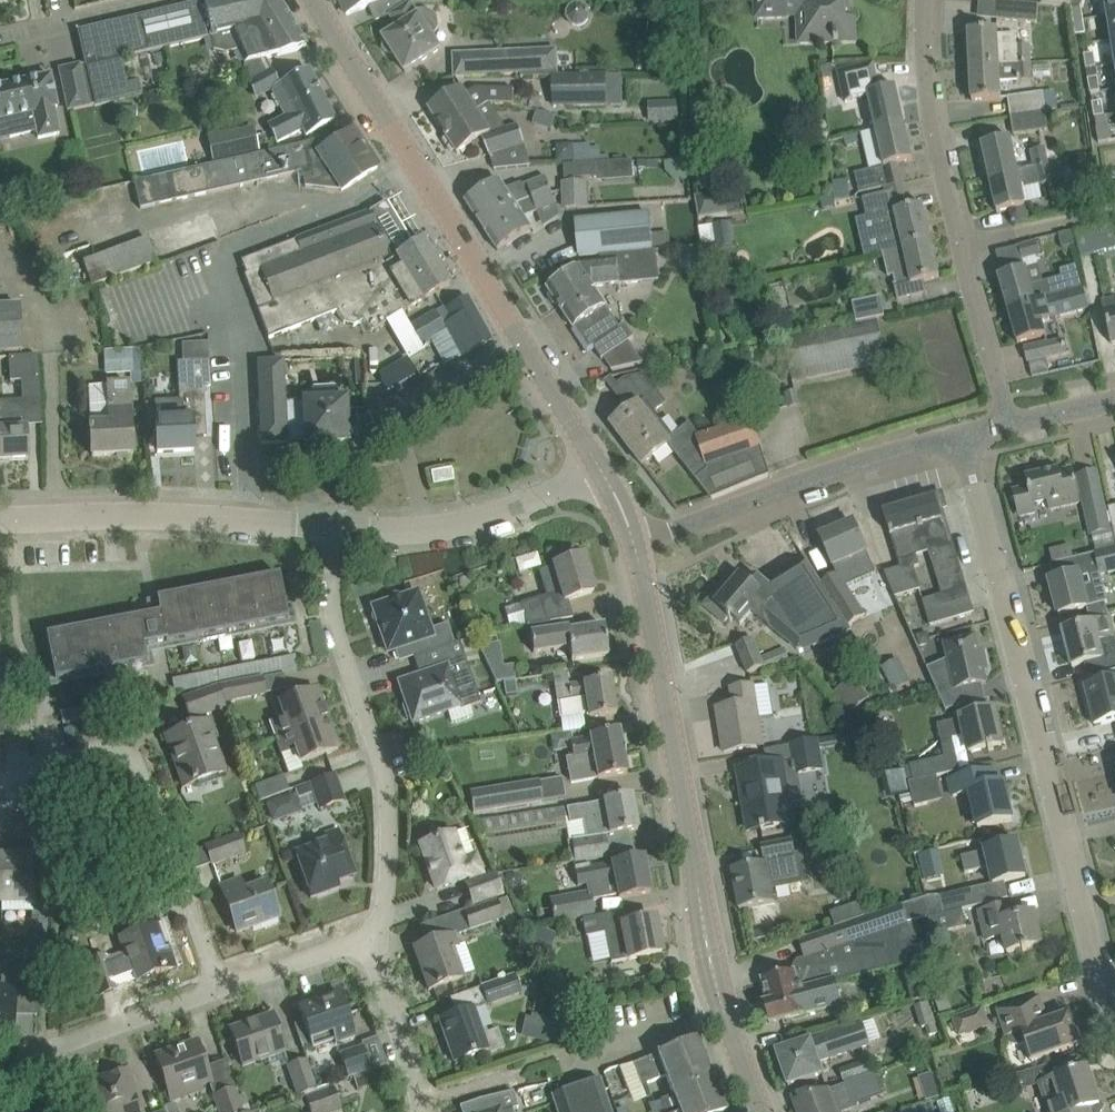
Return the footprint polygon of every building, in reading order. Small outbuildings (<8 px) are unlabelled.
[(77,32),(78,35),(82,53),(86,67),(95,105),(114,101),(111,87),(105,63),(123,58),(205,39),(211,37),(214,52),(226,54),(233,53),(239,51),(245,62),(246,64),(275,57),(297,51),(305,47),(287,16),(277,0),(211,0),(77,32)] [(347,15),(383,0),(341,0),(347,15)] [(754,20),(787,19),(787,17),(799,17),(800,43),(855,41),(855,19),(844,19),(843,0),(753,0),(754,20)] [(1056,7),(1071,9),(1073,0),(1058,0),(1056,7)] [(1107,15),(1114,14),(1114,0),(1104,0),(1107,15)] [(383,49),(384,50),(385,51),(386,52),(387,53),(388,54),(390,54),(391,54),(393,53),(405,72),(424,60),(440,50),(432,37),(436,34),(437,32),(439,27),(439,24),(438,18),(433,13),(429,11),(422,11),(417,13),(411,3),(409,4),(391,16),(399,29),(384,39),(386,42),(385,43),(384,44),(383,46),(383,47),(383,49)] [(1039,5),(1003,3),(1002,21),(1038,24),(1039,5)] [(1081,6),(1072,7),(1074,21),(1083,20),(1081,6)] [(1083,20),(1074,21),(1076,36),(1085,34),(1083,20)] [(1017,47),(1016,36),(997,37),(997,30),(990,31),(968,32),(970,68),(1002,66),(1031,64),(1030,48),(1030,46),(1017,47)] [(559,75),(558,50),(454,54),(455,77),(521,74),(521,78),(553,77),(606,75),(559,75)] [(1084,55),(1086,70),(1096,68),(1094,54),(1084,55)] [(1041,63),(970,68),(972,101),(1000,100),(1000,96),(1000,84),(1018,83),(1032,82),(1032,80),(1041,80),(1041,63)] [(879,91),(873,64),(838,72),(845,103),(854,101),(861,133),(876,129),(876,131),(904,124),(896,87),(879,91)] [(68,111),(88,107),(79,66),(59,70),(68,111)] [(255,98),(279,86),(270,70),(247,82),(255,98)] [(305,137),(335,121),(309,70),(272,89),(272,93),(284,117),(269,125),(278,142),(302,130),(305,137)] [(606,76),(606,75),(553,77),(553,107),(606,107),(623,106),(622,76),(606,76)] [(54,109),(57,108),(50,76),(0,87),(0,140),(37,132),(38,139),(59,134),(54,109)] [(1088,79),(1090,93),(1100,92),(1098,78),(1088,79)] [(136,82),(111,87),(114,101),(139,96),(136,82)] [(488,105),(490,104),(513,105),(514,90),(476,89),(467,96),(462,89),(448,98),(430,110),(444,132),(477,110),(488,105)] [(1054,92),(1043,93),(1046,112),(1056,111),(1054,92)] [(1011,119),(1046,114),(1046,112),(1043,93),(1008,98),(1011,119)] [(1104,116),(1102,101),(1092,103),(1094,118),(1104,116)] [(493,110),(490,104),(488,105),(477,110),(444,132),(458,154),(482,138),(490,156),(525,143),(519,126),(505,130),(493,110)] [(678,104),(669,105),(670,121),(678,121),(678,104)] [(670,121),(669,105),(647,106),(648,122),(670,121)] [(1013,136),(1048,131),(1046,114),(1011,119),(1013,136)] [(903,187),(902,183),(897,164),(912,160),(904,124),(876,131),(884,165),(854,173),(859,192),(888,185),(889,190),(903,187)] [(213,162),(259,152),(253,126),(207,137),(213,162)] [(1096,129),(1099,143),(1108,141),(1106,127),(1096,129)] [(377,168),(353,131),(329,146),(327,139),(242,158),(134,183),(140,210),(248,185),(279,178),(301,173),(305,188),(342,191),(377,168)] [(989,179),(1018,172),(1010,139),(982,145),(989,179)] [(565,144),(557,154),(557,162),(574,161),(573,143),(565,144)] [(591,148),(591,144),(577,145),(578,165),(595,164),(595,163),(601,163),(600,148),(591,148)] [(1059,163),(1059,161),(1056,147),(1030,152),(1034,169),(1059,163)] [(634,180),(633,166),(632,161),(596,164),(597,169),(598,182),(634,180)] [(1034,169),(1018,172),(989,179),(997,213),(1025,206),(1021,190),(1038,186),(1038,188),(1063,182),(1059,163),(1034,169)] [(552,191),(546,178),(523,187),(521,185),(505,191),(499,182),(466,203),(482,228),(517,204),(552,191)] [(564,208),(587,207),(586,182),(563,183),(564,208)] [(908,209),(903,189),(903,187),(889,190),(864,197),(862,199),(867,217),(874,215),(883,255),(931,243),(923,206),(908,209)] [(498,251),(516,239),(530,230),(523,217),(557,205),(552,191),(517,204),(482,228),(498,251)] [(724,192),(695,198),(698,219),(728,214),(724,192)] [(370,213),(241,261),(246,275),(244,275),(269,339),(338,312),(344,323),(354,326),(364,321),(371,332),(406,310),(406,311),(449,285),(423,242),(390,262),(387,257),(387,256),(370,213)] [(579,258),(652,250),(649,214),(576,221),(579,258)] [(730,222),(715,224),(719,247),(734,245),(730,222)] [(1114,250),(1114,226),(1114,223),(1076,231),(1081,257),(1114,250)] [(713,225),(698,227),(700,245),(715,244),(713,225)] [(92,286),(156,263),(147,239),(83,262),(92,286)] [(1022,260),(1040,255),(1037,242),(1019,247),(1022,260)] [(940,278),(931,243),(883,255),(888,276),(893,275),(896,285),(895,285),(898,298),(925,292),(923,282),(940,278)] [(601,262),(580,264),(580,268),(548,290),(551,293),(549,297),(553,304),(557,304),(574,330),(575,329),(576,330),(608,308),(594,286),(618,284),(616,260),(601,262)] [(1082,290),(1075,265),(1060,270),(1062,277),(1043,283),(1031,286),(1026,269),(998,277),(1008,311),(1049,299),(1082,290)] [(860,321),(889,314),(885,297),(856,304),(860,321)] [(491,341),(467,298),(447,309),(445,307),(410,327),(420,344),(445,329),(461,357),(491,341)] [(1101,301),(1111,343),(1114,342),(1114,298),(1101,301)] [(1017,344),(1045,336),(1041,321),(1054,316),(1049,299),(1008,311),(1017,344)] [(21,353),(19,308),(0,309),(0,354),(21,353)] [(622,329),(608,308),(576,330),(589,350),(594,347),(602,360),(604,359),(612,370),(643,363),(631,345),(629,341),(634,338),(626,326),(622,329)] [(793,383),(886,363),(878,322),(784,341),(793,383)] [(1064,339),(1024,348),(1027,362),(1049,357),(1067,353),(1064,339)] [(141,367),(140,349),(109,351),(105,351),(105,374),(141,373),(141,367)] [(41,400),(38,357),(10,358),(11,382),(22,381),(23,401),(41,400)] [(287,402),(285,360),(258,362),(261,422),(262,444),(287,443),(285,417),(303,416),(304,446),(349,443),(348,431),(357,431),(356,411),(350,411),(350,397),(340,398),(339,386),(312,388),(313,399),(302,399),(302,401),(287,402)] [(210,362),(178,363),(179,388),(203,387),(211,387),(210,362)] [(392,399),(419,383),(408,365),(381,381),(392,399)] [(611,425),(642,465),(668,445),(666,442),(674,436),(656,412),(668,403),(646,375),(625,379),(617,386),(634,408),(611,425)] [(132,455),(129,384),(108,385),(108,386),(90,387),(92,425),(90,425),(90,432),(88,432),(88,436),(90,436),(92,457),(132,455)] [(795,390),(785,393),(788,407),(799,404),(795,390)] [(155,403),(146,403),(147,422),(156,422),(156,431),(157,453),(193,451),(193,437),(206,437),(204,400),(180,402),(155,403)] [(11,409),(0,410),(0,454),(0,461),(28,460),(26,423),(26,415),(12,416),(11,409)] [(666,442),(668,445),(712,499),(770,476),(763,455),(752,419),(700,437),(690,424),(674,436),(666,442)] [(433,486),(454,482),(451,469),(431,473),(433,486)] [(1080,503),(1072,470),(1059,473),(1059,471),(1026,478),(1028,488),(1014,491),(1019,517),(1036,513),(1035,506),(1048,504),(1049,510),(1080,503)] [(1092,535),(1109,532),(1097,471),(1080,475),(1092,535)] [(448,491),(451,502),(466,498),(463,487),(448,491)] [(974,613),(940,497),(912,505),(926,552),(929,551),(943,595),(924,601),(931,626),(974,613)] [(926,552),(912,505),(884,514),(900,568),(885,573),(894,594),(896,598),(922,590),(920,584),(915,568),(921,566),(917,554),(926,552)] [(882,589),(865,553),(866,552),(854,523),(821,538),(834,568),(851,560),(858,576),(858,575),(867,596),(882,589)] [(1067,561),(1074,558),(1071,546),(1050,551),(1053,563),(1066,560),(1067,561)] [(1088,555),(1074,558),(1067,561),(1070,575),(1050,581),(1059,615),(1108,602),(1101,576),(1114,572),(1114,547),(1094,552),(1094,553),(1088,555)] [(570,561),(567,554),(554,559),(556,566),(539,571),(546,596),(521,604),(505,609),(510,628),(530,624),(530,625),(551,622),(550,620),(556,619),(570,615),(566,601),(593,593),(583,557),(570,561)] [(813,647),(850,629),(849,626),(821,583),(807,561),(768,586),(754,574),(747,583),(741,577),(728,591),(722,585),(704,606),(724,623),(728,618),(730,620),(732,618),(740,625),(752,612),(769,627),(787,643),(799,653),(813,647)] [(839,572),(821,583),(849,626),(866,616),(839,572)] [(288,621),(279,578),(157,602),(160,618),(156,619),(141,622),(141,620),(47,638),(55,681),(147,663),(144,649),(288,621)] [(430,630),(417,593),(403,598),(400,595),(395,594),(391,596),(388,599),(387,604),(373,608),(374,611),(372,615),(372,619),(374,623),(379,625),(388,652),(416,643),(420,655),(454,644),(447,624),(430,630)] [(1111,620),(1063,632),(1072,667),(1090,662),(1094,675),(1097,674),(1107,671),(1114,670),(1114,636),(1111,620)] [(552,631),(551,622),(530,625),(532,638),(534,652),(569,647),(571,662),(608,656),(603,627),(569,633),(568,629),(552,631)] [(931,645),(929,633),(917,636),(920,647),(931,645)] [(979,651),(975,636),(945,644),(948,660),(927,670),(947,711),(969,706),(965,689),(987,684),(984,672),(988,671),(983,650),(979,651)] [(478,660),(471,639),(460,643),(459,642),(454,644),(420,655),(413,658),(419,676),(398,683),(406,705),(402,707),(407,720),(411,720),(412,724),(433,717),(447,712),(452,725),(473,717),(469,707),(481,703),(468,664),(478,660)] [(748,674),(764,667),(753,639),(737,646),(748,674)] [(175,691),(297,668),(295,657),(172,681),(175,691)] [(898,660),(882,670),(896,693),(912,682),(898,660)] [(493,670),(490,670),(496,683),(514,680),(512,667),(493,670)] [(1085,687),(1094,726),(1114,721),(1114,670),(1107,671),(1097,674),(1099,683),(1098,683),(1085,687)] [(568,686),(566,671),(553,673),(560,719),(588,714),(588,719),(616,715),(611,679),(583,684),(568,686)] [(852,713),(870,697),(853,677),(834,694),(852,713)] [(266,696),(262,679),(220,687),(221,688),(223,701),(224,702),(225,705),(266,696)] [(515,681),(503,683),(505,696),(517,695),(515,681)] [(724,752),(746,749),(757,747),(753,720),(759,720),(754,686),(739,688),(741,705),(717,709),(724,752)] [(190,719),(226,706),(225,705),(224,702),(223,701),(221,688),(220,687),(184,700),(190,719)] [(275,739),(327,719),(317,691),(279,704),(284,716),(269,722),(275,739)] [(63,724),(155,706),(153,695),(61,713),(63,724)] [(994,750),(994,747),(1002,746),(994,711),(958,719),(959,720),(938,725),(945,757),(911,765),(915,782),(912,782),(913,783),(938,777),(938,776),(950,774),(950,773),(975,768),(972,752),(988,749),(989,751),(994,750)] [(301,763),(338,749),(327,719),(275,739),(281,754),(296,749),(301,763)] [(184,787),(205,780),(224,773),(211,738),(214,737),(209,722),(166,737),(184,787)] [(572,784),(597,779),(627,774),(620,732),(598,736),(589,738),(590,739),(570,742),(573,762),(568,763),(572,784)] [(794,762),(763,767),(741,770),(749,830),(761,829),(762,831),(775,829),(775,827),(796,823),(788,780),(799,779),(799,775),(818,772),(813,740),(791,744),(794,762)] [(998,785),(994,770),(950,780),(954,797),(971,793),(979,828),(1012,820),(1004,783),(998,785)] [(260,801),(288,791),(282,776),(254,786),(260,801)] [(320,809),(322,808),(343,801),(334,776),(311,784),(320,809)] [(926,794),(941,790),(938,777),(913,783),(912,782),(910,783),(915,807),(928,804),(926,794)] [(474,813),(543,802),(540,782),(471,793),(474,813)] [(265,804),(272,823),(301,812),(293,793),(265,804)] [(605,836),(638,830),(632,797),(580,806),(566,808),(569,824),(583,822),(586,838),(605,836)] [(474,822),(470,822),(474,834),(477,834),(564,820),(563,808),(474,822)] [(453,835),(442,839),(421,846),(437,890),(482,874),(476,857),(466,830),(453,835)] [(310,898),(339,888),(336,880),(354,873),(338,831),(326,835),(328,841),(295,853),(310,898)] [(237,836),(227,840),(206,848),(212,864),(233,857),(243,853),(237,836)] [(605,836),(586,838),(571,840),(571,839),(569,839),(567,839),(570,863),(574,862),(608,858),(605,836)] [(732,869),(740,910),(775,903),(770,874),(778,872),(780,883),(806,878),(802,852),(796,853),(793,840),(762,845),(765,863),(732,869)] [(1004,882),(1026,877),(1021,855),(1018,856),(1016,849),(1019,848),(1018,843),(984,851),(984,852),(963,857),(966,873),(985,869),(989,885),(1004,882)] [(0,854),(0,894),(0,903),(1,912),(33,911),(33,918),(33,942),(47,942),(47,918),(46,895),(32,895),(31,853),(0,854)] [(593,917),(591,901),(617,896),(618,900),(650,893),(643,858),(591,868),(590,865),(575,868),(575,871),(578,887),(586,885),(588,895),(550,902),(554,923),(593,917)] [(474,905),(501,895),(494,876),(467,886),(474,905)] [(243,893),(239,881),(221,888),(234,925),(237,933),(278,918),(266,884),(243,893)] [(904,906),(909,923),(929,919),(944,915),(962,910),(984,905),(979,888),(940,898),(939,898),(929,899),(904,906)] [(861,902),(830,912),(834,926),(865,916),(861,902)] [(501,919),(495,903),(466,913),(465,910),(436,921),(442,940),(414,950),(429,991),(461,979),(453,954),(458,952),(454,938),(471,931),(471,930),(501,919)] [(1017,918),(1014,904),(992,909),(978,913),(985,942),(1002,938),(1006,953),(1023,949),(1023,951),(1027,950),(1027,948),(1042,945),(1035,914),(1017,918)] [(904,906),(820,934),(799,941),(805,959),(797,960),(793,968),(794,972),(763,980),(769,1004),(765,1005),(769,1023),(805,1014),(842,1004),(836,982),(920,959),(914,936),(909,923),(904,906)] [(933,935),(966,927),(962,910),(944,915),(929,919),(933,935)] [(613,928),(610,915),(583,920),(586,937),(605,934),(611,964),(661,954),(654,919),(613,928)] [(770,926),(753,931),(758,949),(774,945),(770,926)] [(162,949),(154,927),(133,935),(121,939),(136,982),(160,973),(160,974),(165,973),(165,972),(169,970),(174,968),(168,949),(162,951),(162,949)] [(88,961),(89,962),(74,967),(84,999),(99,994),(99,995),(117,990),(106,955),(88,961)] [(38,963),(2,963),(2,985),(0,985),(0,1025),(14,1025),(15,987),(37,988),(38,963)] [(489,1006),(520,994),(514,978),(482,989),(489,1006)] [(55,994),(60,1008),(82,1001),(77,986),(55,994)] [(334,1045),(355,1038),(339,993),(298,1007),(311,1047),(332,1040),(334,1045)] [(1002,1027),(1045,1013),(1040,997),(997,1011),(1002,1027)] [(471,1057),(486,1051),(491,1054),(504,1049),(498,1031),(485,1035),(474,1008),(460,1014),(439,1021),(455,1067),(472,1061),(471,1057)] [(959,1037),(990,1027),(984,1008),(953,1018),(959,1037)] [(1048,1022),(1045,1013),(1002,1027),(1006,1038),(1008,1038),(1009,1042),(1013,1045),(1018,1046),(1026,1043),(1032,1061),(1080,1045),(1069,1015),(1048,1022)] [(561,1020),(533,1015),(532,1018),(526,1017),(522,1038),(556,1044),(561,1020)] [(242,1066),(284,1051),(272,1016),(230,1031),(242,1066)] [(798,1045),(777,1052),(789,1086),(810,1079),(823,1074),(819,1063),(863,1047),(870,1045),(863,1024),(856,1026),(811,1042),(810,1040),(798,1045)] [(632,1065),(641,1086),(665,1076),(678,1109),(671,1111),(726,1111),(697,1039),(632,1065)] [(197,1042),(156,1057),(170,1098),(210,1084),(215,1097),(220,1111),(244,1111),(236,1090),(226,1061),(206,1068),(197,1042)] [(348,1079),(371,1071),(363,1047),(340,1055),(348,1079)] [(867,1060),(840,1069),(844,1081),(871,1072),(867,1060)] [(298,1096),(304,1094),(314,1090),(304,1061),(288,1066),(298,1096)] [(1050,1066),(1055,1065),(1054,1063),(1017,1075),(1022,1088),(1026,1090),(1040,1085),(1049,1111),(1102,1111),(1088,1069),(1075,1073),(1075,1071),(1070,1073),(1070,1075),(1054,1080),(1050,1066)] [(130,1087),(134,1085),(132,1078),(116,1070),(109,1073),(110,1078),(84,1087),(94,1111),(139,1111),(130,1087)] [(849,1109),(854,1108),(854,1107),(885,1096),(877,1072),(845,1083),(846,1084),(794,1103),(797,1111),(844,1111),(849,1109)] [(602,1078),(551,1095),(557,1111),(613,1111),(602,1078)] [(332,1084),(314,1090),(304,1094),(311,1111),(342,1111),(332,1084)] [(513,1110),(518,1109),(512,1092),(479,1100),(483,1111),(513,1111),(513,1110)]
